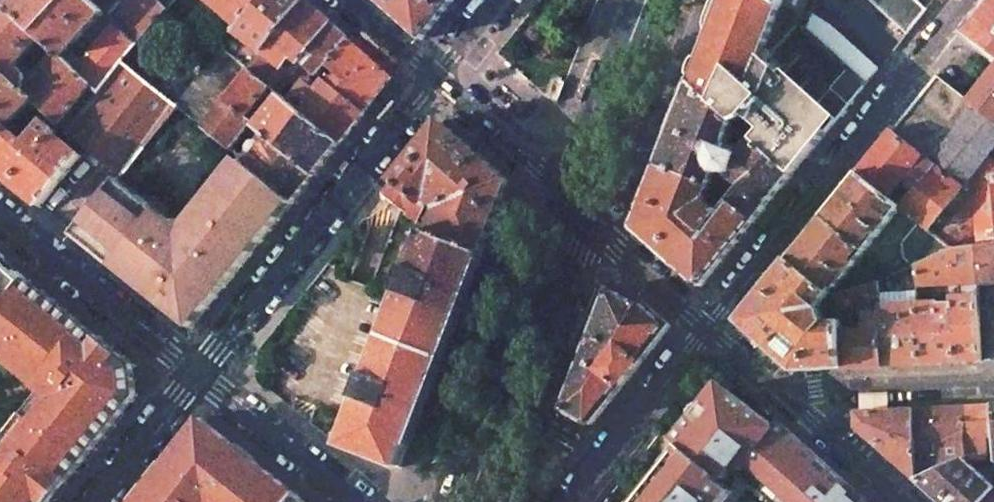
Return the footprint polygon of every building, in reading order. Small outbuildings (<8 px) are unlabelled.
[(123,62),(138,44),(94,3),(90,0),(14,0),(9,6),(41,37),(59,54),(99,92),(123,62)] [(157,0),(116,0),(112,3),(109,0),(97,0),(94,3),(138,44),(167,8),(157,0)] [(167,8),(174,0),(157,0),(167,8)] [(242,25),(262,0),(213,0),(242,25)] [(242,25),(237,31),(265,53),(308,1),(307,0),(262,0),(242,25)] [(425,39),(444,15),(456,0),(381,0),(425,39)] [(793,175),(803,162),(832,127),(859,94),(868,83),(807,30),(777,3),(773,0),(725,0),(715,24),(702,58),(710,61),(703,79),(695,76),(693,81),(737,123),(754,139),(793,175)] [(777,3),(807,30),(812,15),(817,0),(773,0),(777,3)] [(871,0),(851,0),(872,19),(881,9),(871,0)] [(881,9),(908,33),(926,11),(913,0),(871,0),(881,9)] [(320,12),(308,1),(265,53),(250,71),(271,87),(271,88),(286,68),(294,74),(278,93),(282,96),(292,104),(317,74),(310,68),(302,63),(313,49),(333,24),(320,12)] [(988,13),(970,34),(993,53),(993,5),(988,13)] [(9,6),(0,15),(0,67),(25,91),(31,84),(28,81),(29,77),(28,75),(26,72),(17,64),(41,37),(9,6)] [(831,26),(812,15),(807,30),(868,83),(878,70),(831,26)] [(342,32),(333,24),(313,49),(320,56),(310,68),(317,74),(318,73),(322,76),(351,40),(342,32)] [(322,76),(366,112),(382,92),(393,78),(351,40),(322,76)] [(250,71),(222,50),(177,106),(204,128),(227,100),(250,71)] [(99,92),(59,54),(31,84),(25,91),(34,99),(68,131),(99,92)] [(702,58),(695,76),(703,79),(710,61),(702,58)] [(177,106),(123,62),(99,92),(68,131),(67,132),(88,148),(121,175),(142,149),(143,149),(177,106)] [(8,126),(34,99),(25,91),(0,67),(0,134),(8,126)] [(271,87),(250,71),(227,100),(246,117),(264,96),(268,99),(271,95),(267,92),(271,87)] [(292,104),(341,143),(354,127),(366,112),(322,76),(318,73),(317,74),(292,104)] [(991,77),(983,87),(971,102),(993,121),(993,73),(991,77)] [(892,132),(962,189),(971,196),(938,236),(952,249),(976,246),(993,244),(993,121),(971,102),(963,96),(937,75),(915,103),(912,106),(892,132)] [(737,123),(693,81),(677,123),(661,165),(714,186),(720,171),(728,174),(729,176),(743,187),(732,201),(756,221),(780,192),(793,175),(754,139),(740,154),(727,149),(737,123)] [(292,104),(282,96),(280,99),(273,108),(275,109),(260,128),(267,134),(316,174),(341,143),(292,104)] [(246,117),(227,100),(204,128),(230,149),(252,121),(246,117)] [(43,120),(27,141),(8,126),(0,134),(0,173),(13,184),(41,207),(53,192),(82,156),(54,132),(55,130),(43,120)] [(468,145),(442,121),(382,194),(400,208),(416,221),(417,221),(421,206),(427,197),(441,208),(431,233),(483,253),(510,182),(468,145)] [(875,152),(859,173),(902,207),(921,223),(929,230),(962,189),(892,132),(875,152)] [(316,174),(267,134),(262,142),(259,139),(252,147),(252,151),(253,153),(246,162),(294,201),(304,189),(316,174)] [(116,266),(162,304),(166,307),(192,328),(294,201),(246,162),(243,160),(210,201),(206,198),(184,224),(183,223),(175,223),(174,224),(118,179),(87,218),(75,234),(116,266)] [(638,229),(700,285),(701,285),(703,285),(705,285),(756,221),(732,201),(722,212),(709,201),(714,186),(661,165),(649,195),(637,225),(637,228),(638,229)] [(902,207),(859,173),(841,195),(823,217),(866,252),(902,207)] [(806,238),(789,259),(830,292),(833,288),(835,289),(866,252),(823,217),(806,238)] [(929,230),(921,223),(904,243),(906,258),(916,266),(917,265),(952,249),(938,236),(929,230)] [(400,466),(483,253),(431,233),(426,228),(425,230),(423,230),(420,237),(422,238),(411,267),(408,266),(399,291),(401,292),(370,373),(367,372),(358,397),(361,399),(343,444),(400,466)] [(976,246),(979,297),(983,361),(993,361),(993,244),(976,246)] [(917,265),(919,304),(953,303),(953,298),(979,297),(976,246),(952,249),(917,265)] [(29,279),(17,269),(14,270),(0,257),(0,315),(29,279)] [(830,292),(789,259),(764,290),(740,320),(769,346),(795,370),(844,368),(842,332),(842,323),(842,321),(826,321),(821,308),(833,294),(830,292)] [(879,280),(884,366),(904,365),(921,364),(919,304),(917,265),(916,266),(879,280)] [(105,438),(139,395),(136,365),(94,332),(29,279),(0,315),(0,344),(12,353),(7,359),(48,392),(57,400),(39,422),(29,415),(0,452),(0,496),(8,501),(53,501),(105,438)] [(879,280),(840,295),(842,321),(842,323),(847,323),(847,318),(868,317),(868,331),(842,332),(844,368),(865,367),(884,366),(879,280)] [(612,290),(566,409),(593,424),(672,326),(645,302),(612,290)] [(954,363),(983,361),(979,297),(953,298),(953,303),(919,304),(921,364),(954,363)] [(780,422),(775,427),(728,390),(714,407),(707,402),(676,441),(682,446),(684,443),(704,460),(722,472),(721,473),(728,478),(741,461),(787,501),(868,501),(863,497),(828,466),(780,422)] [(965,407),(967,437),(993,437),(993,405),(978,406),(965,407)] [(941,408),(915,409),(917,446),(939,445),(940,466),(918,467),(919,480),(967,461),(969,460),(967,444),(967,437),(965,407),(941,408)] [(889,455),(918,480),(919,480),(918,467),(917,446),(915,409),(857,412),(857,428),(889,455)] [(297,495),(249,456),(219,432),(202,419),(156,478),(137,501),(291,501),(297,495)] [(648,490),(660,501),(720,501),(730,489),(717,477),(721,473),(722,472),(704,460),(684,443),(682,446),(667,465),(648,490)] [(988,443),(967,444),(969,460),(987,460),(990,460),(988,443)] [(967,461),(919,480),(943,501),(984,501),(993,490),(993,485),(967,461)] [(648,490),(638,501),(660,501),(648,490)] [(984,501),(993,501),(993,490),(984,501)]
